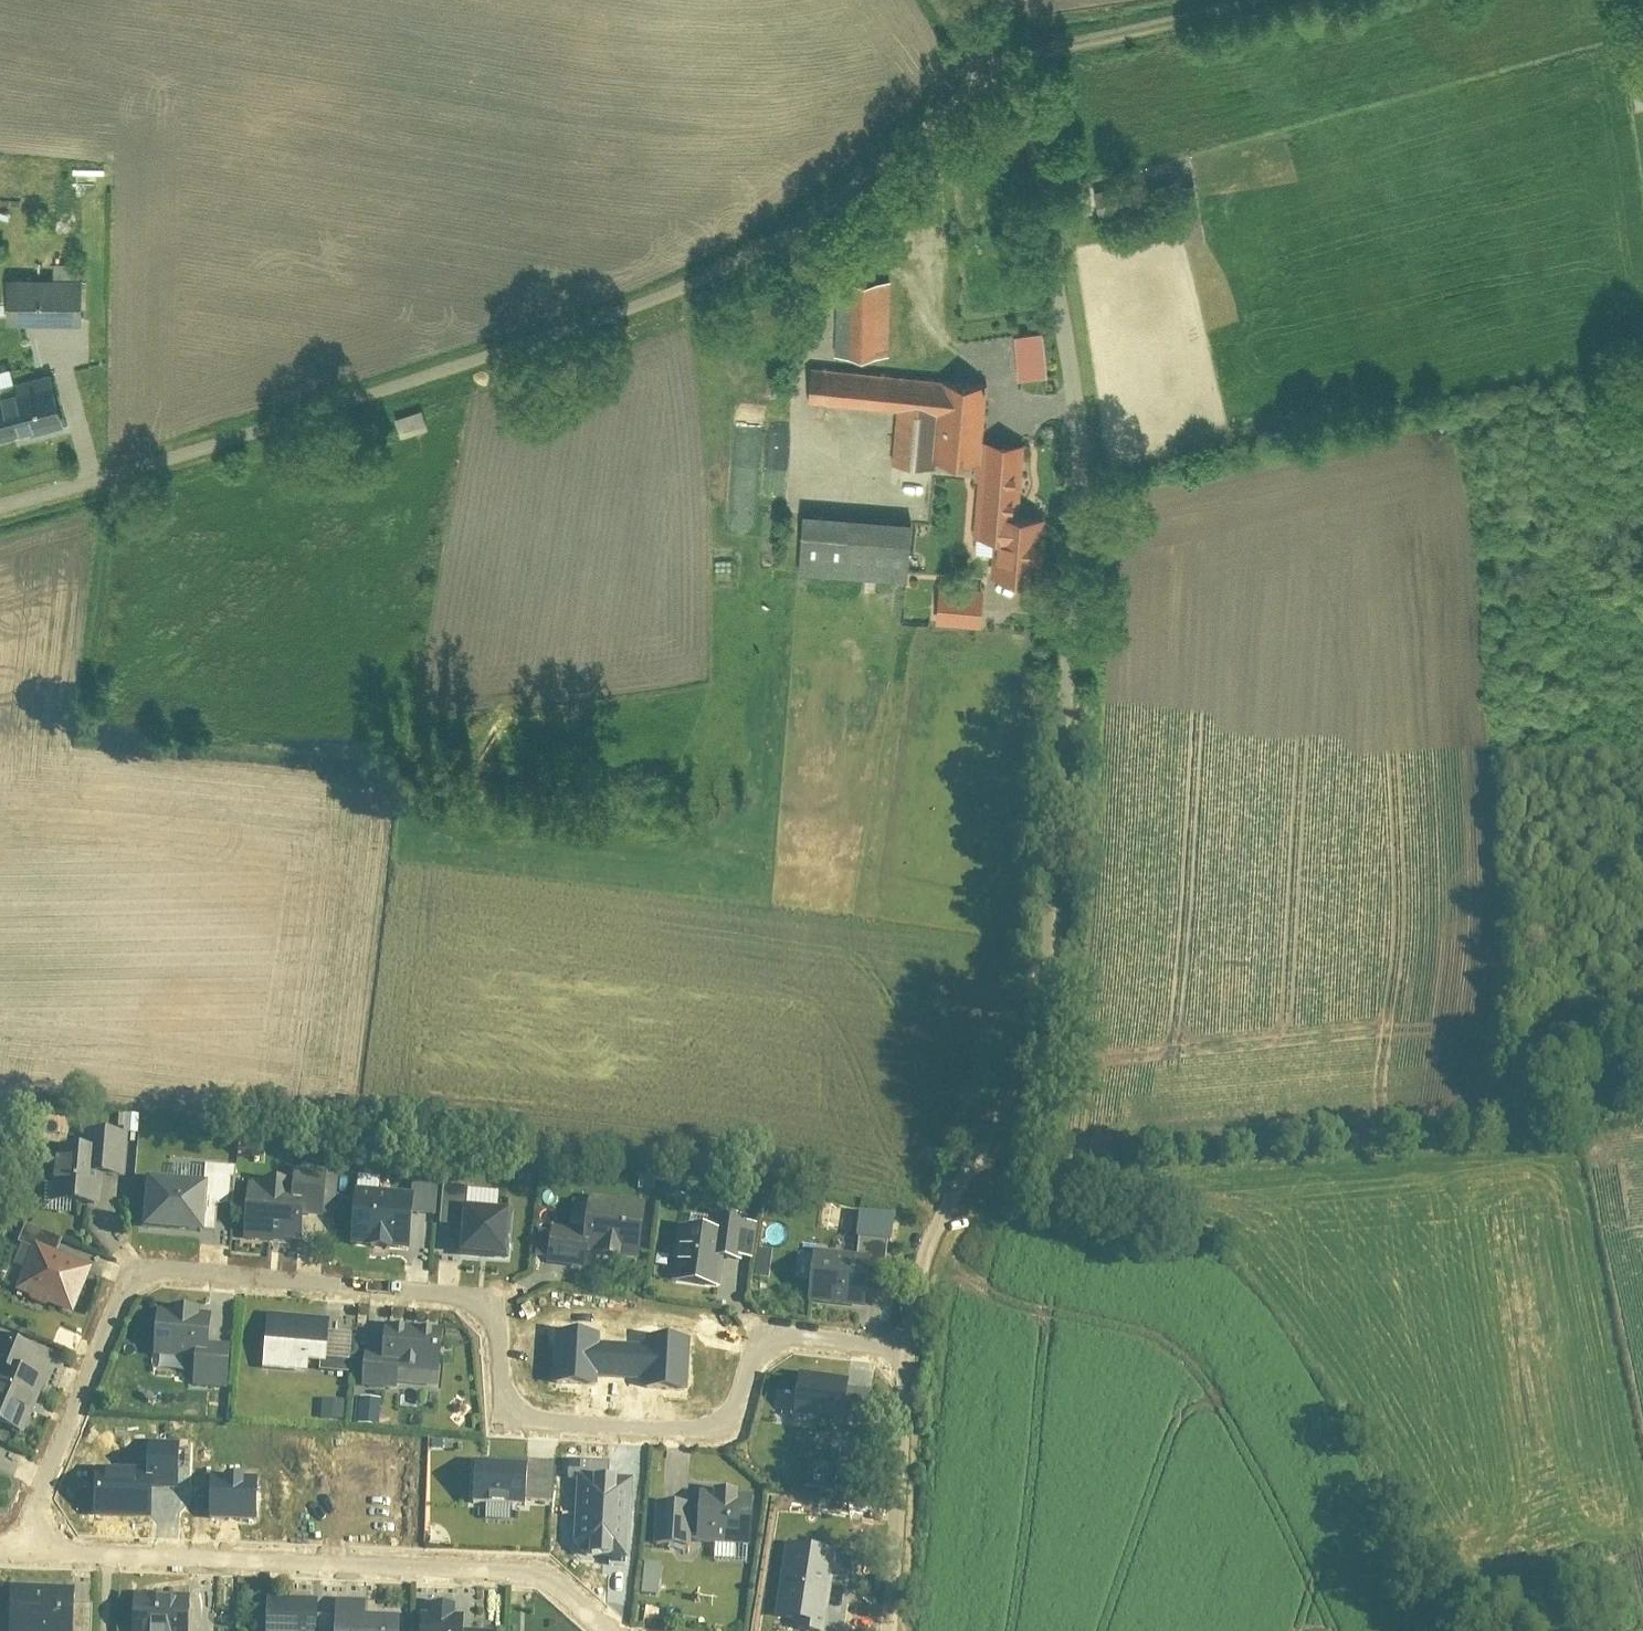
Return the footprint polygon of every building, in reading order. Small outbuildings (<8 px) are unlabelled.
[(1091,180),(1099,214),(1165,199),(1156,164),(1091,180)] [(11,277),(10,321),(88,322),(88,278),(11,277)] [(838,282),(836,354),(890,356),(892,283),(838,282)] [(1020,338),(1023,378),(1050,376),(1047,336),(1020,338)] [(812,401),(901,410),(895,465),(939,469),(940,460),(984,465),(986,441),(992,381),(816,363),(812,401)] [(65,424),(54,375),(18,384),(16,374),(0,378),(0,440),(65,424)] [(1050,518),(1024,515),(1031,446),(986,441),(984,465),(976,537),(998,539),(994,578),(1043,583),(1050,518)] [(807,513),(802,573),(912,582),(917,522),(807,513)] [(942,587),(938,623),(985,627),(989,591),(942,587)] [(99,1185),(127,1187),(130,1143),(98,1140),(97,1157),(55,1153),(48,1215),(95,1220),(99,1185)] [(146,1184),(142,1233),(202,1237),(205,1189),(146,1184)] [(248,1195),(244,1246),(303,1251),(305,1226),(325,1225),(324,1185),(296,1186),(297,1198),(248,1195)] [(413,1199),(355,1195),(352,1248),(410,1252),(413,1199)] [(594,1204),(590,1234),(557,1229),(556,1240),(541,1238),(538,1266),(552,1267),(552,1269),(590,1274),(592,1255),(647,1261),(653,1212),(594,1204)] [(509,1216),(463,1212),(459,1256),(505,1260),(509,1216)] [(723,1236),(678,1230),(671,1285),(716,1291),(723,1236)] [(864,1242),(860,1263),(815,1256),(808,1306),(868,1315),(872,1288),(887,1291),(894,1247),(864,1242)] [(39,1252),(20,1297),(74,1320),(93,1275),(39,1252)] [(169,1315),(156,1314),(154,1355),(208,1358),(211,1318),(198,1317),(198,1314),(169,1312),(169,1315)] [(265,1318),(259,1377),(348,1386),(354,1328),(265,1318)] [(401,1394),(401,1393),(439,1397),(445,1340),(390,1334),(387,1358),(370,1355),(365,1388),(401,1394)] [(598,1339),(556,1337),(553,1388),(594,1390),(595,1377),(643,1380),(643,1393),(685,1395),(688,1345),(645,1342),(645,1348),(597,1345),(598,1339)] [(0,1361),(0,1429),(22,1438),(49,1371),(3,1353),(0,1361)] [(848,1384),(798,1377),(793,1415),(843,1422),(848,1384)] [(526,1468),(474,1467),(473,1507),(525,1508),(526,1468)] [(95,1478),(94,1515),(147,1517),(148,1479),(95,1478)] [(209,1481),(209,1523),(258,1523),(258,1481),(209,1481)] [(627,1561),(630,1483),(576,1481),(573,1546),(585,1560),(627,1561)] [(751,1500),(699,1497),(697,1545),(749,1548),(751,1500)] [(688,1550),(691,1509),(655,1507),(652,1548),(688,1550)] [(836,1556),(788,1549),(777,1617),(825,1624),(836,1556)] [(12,1630),(75,1630),(76,1591),(13,1589),(12,1630)] [(136,1630),(191,1630),(192,1601),(138,1600),(136,1630)] [(263,1630),(315,1630),(317,1604),(265,1602),(263,1630)] [(95,1610),(77,1609),(76,1630),(94,1630),(95,1610)] [(335,1630),(401,1630),(401,1617),(335,1614),(335,1630)] [(428,1630),(458,1630),(459,1617),(428,1616),(428,1630)]
